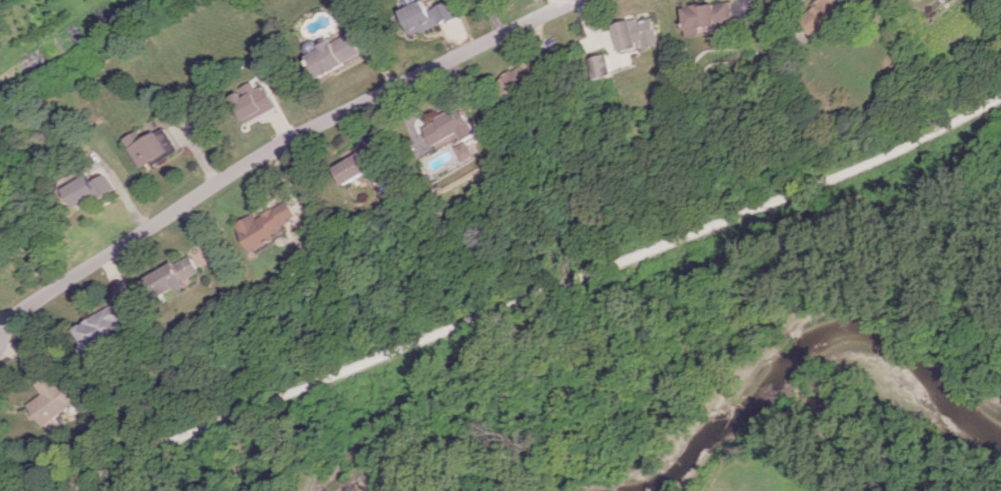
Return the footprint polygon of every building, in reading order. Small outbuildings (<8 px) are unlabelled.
[(412,36),(459,15),(452,0),(450,0),(427,10),(423,0),(421,0),(400,9),(412,36)] [(736,21),(732,0),(685,8),(689,37),(703,35),(702,27),(736,21)] [(848,16),(837,0),(823,0),(803,14),(818,36),(848,16)] [(664,43),(654,17),(640,22),(638,16),(615,25),(625,52),(647,43),(649,49),(664,43)] [(361,55),(350,32),(307,53),(318,76),(361,55)] [(546,68),(540,56),(501,77),(511,96),(542,79),(538,72),(546,68)] [(257,88),(253,82),(232,94),(247,122),(277,107),(265,84),(257,88)] [(480,133),(463,104),(427,126),(439,145),(461,131),(467,141),(480,133)] [(142,170),(178,150),(165,126),(144,138),(139,130),(125,138),(142,170)] [(427,153),(438,148),(429,128),(418,134),(427,153)] [(478,155),(469,140),(458,147),(467,162),(478,155)] [(344,182),(384,166),(376,146),(336,162),(344,182)] [(71,193),(82,210),(114,190),(103,173),(71,193)] [(251,249),(301,221),(288,200),(257,218),(255,213),(236,224),(251,249)] [(202,273),(190,252),(150,276),(162,297),(202,273)] [(77,328),(92,354),(125,335),(122,330),(139,321),(127,300),(77,328)] [(78,404),(54,370),(36,383),(43,394),(29,404),(46,427),(78,404)]
